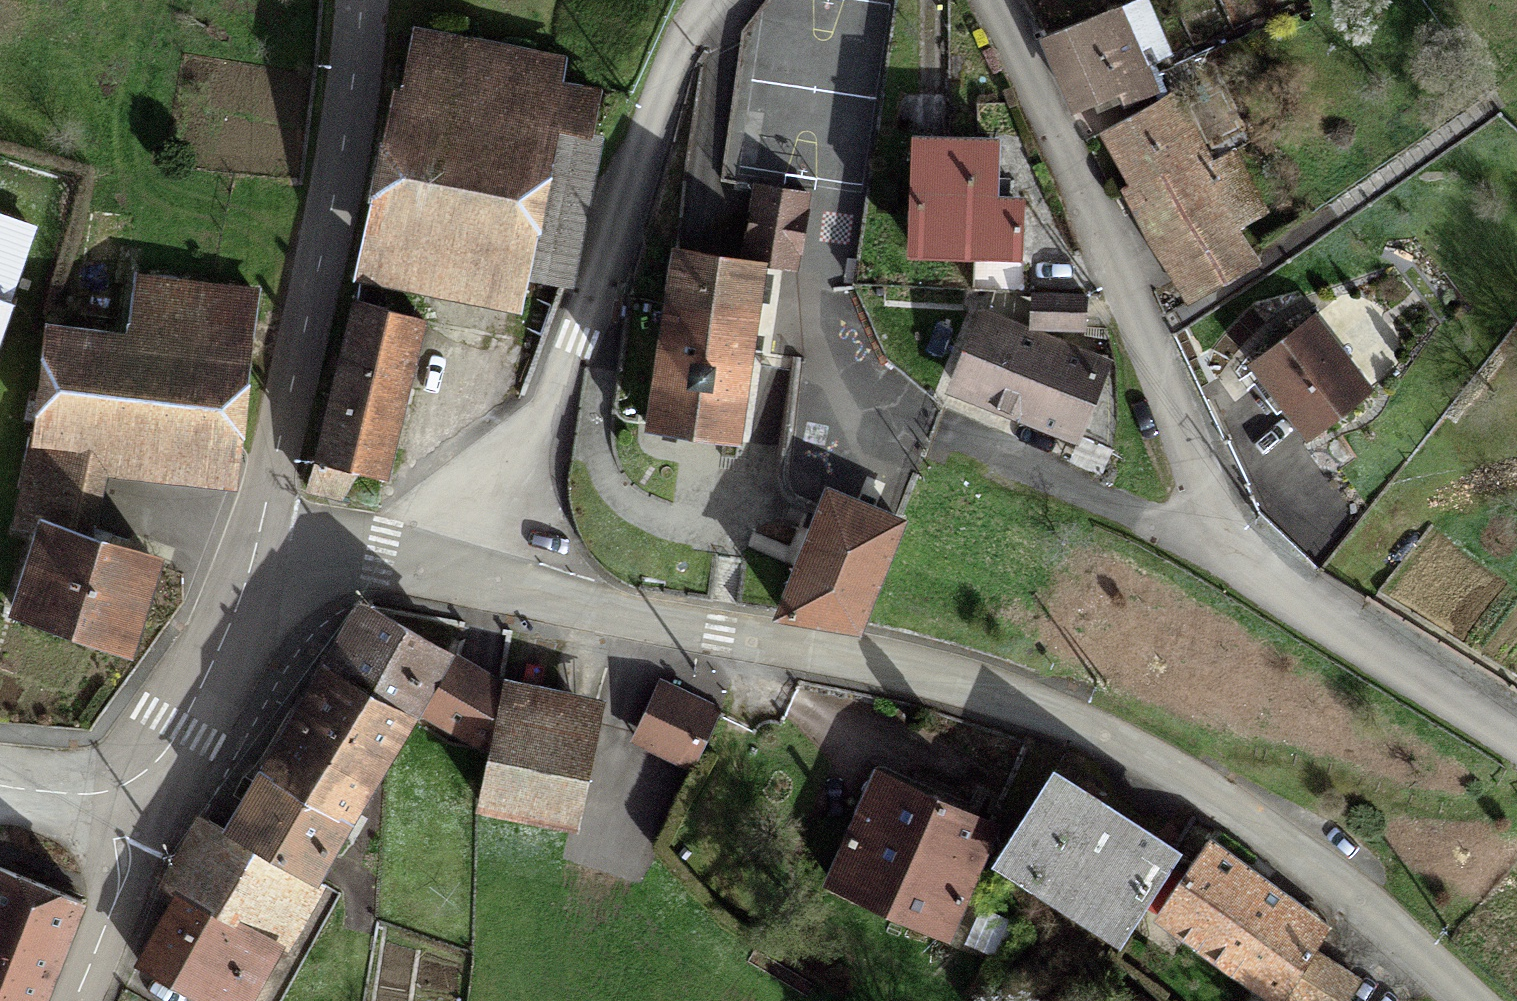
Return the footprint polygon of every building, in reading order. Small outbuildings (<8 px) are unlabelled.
[(1044,36),(1074,105),(1094,97),(1099,107),(1113,102),(1115,105),(1154,88),(1144,64),(1168,54),(1147,0),(1136,0),(1120,6),(1088,18),(1044,36)] [(884,92),(916,94),(920,30),(888,28),(884,92)] [(413,32),(398,92),(435,101),(450,41),(413,32)] [(398,92),(368,241),(521,272),(557,85),(561,65),(504,53),(450,41),(435,101),(398,92)] [(557,85),(521,272),(565,281),(587,172),(594,91),(557,85)] [(622,143),(629,96),(607,92),(600,139),(622,143)] [(1207,161),(1171,93),(1102,131),(1132,184),(1163,237),(1199,217),(1212,240),(1230,230),(1232,234),(1180,264),(1185,274),(1198,296),(1257,264),(1250,254),(1235,232),(1234,228),(1262,214),(1228,150),(1207,161)] [(917,140),(913,248),(1018,251),(1020,206),(1008,205),(1009,177),(993,177),(993,142),(917,140)] [(744,261),(675,249),(649,427),(737,440),(763,261),(794,267),(807,192),(757,184),(744,261)] [(35,226),(0,214),(0,329),(35,226)] [(12,608),(129,644),(155,560),(71,532),(92,439),(238,456),(250,356),(256,293),(135,282),(126,343),(51,334),(39,436),(19,525),(38,529),(31,553),(12,608)] [(1033,293),(1031,324),(1084,326),(1086,294),(1033,293)] [(316,455),(307,485),(339,492),(356,467),(384,475),(423,319),(356,299),(316,455)] [(1313,315),(1252,363),(1308,436),(1369,388),(1313,315)] [(1077,434),(1113,450),(1117,420),(1116,363),(1115,362),(1105,365),(982,317),(955,383),(1077,434)] [(829,493),(781,610),(857,622),(899,521),(829,493)] [(364,602),(299,712),(384,761),(417,703),(447,651),(364,602)] [(593,720),(500,701),(502,687),(455,657),(425,708),(491,743),(486,764),(479,799),(484,801),(572,819),(593,720)] [(717,713),(667,685),(641,733),(690,762),(717,713)] [(384,761),(299,712),(229,829),(314,878),(384,761)] [(1085,909),(1122,933),(1142,902),(1157,912),(1183,873),(1167,863),(1176,849),(1055,771),(1001,853),(1070,899),(1062,911),(1077,921),(1085,909)] [(890,823),(907,785),(880,773),(863,811),(890,823)] [(993,824),(907,785),(890,823),(863,811),(831,881),(945,931),(993,824)] [(208,818),(190,850),(210,863),(229,829),(208,818)] [(314,878),(229,829),(210,863),(190,850),(169,889),(174,891),(138,960),(214,1000),(243,1000),(314,878)] [(1157,912),(1286,1000),(1341,1000),(1356,977),(1312,948),(1325,929),(1207,841),(1183,873),(1157,912)] [(82,900),(0,866),(0,1000),(42,1000),(82,900)] [(970,941),(997,952),(1010,922),(983,912),(970,941)]
